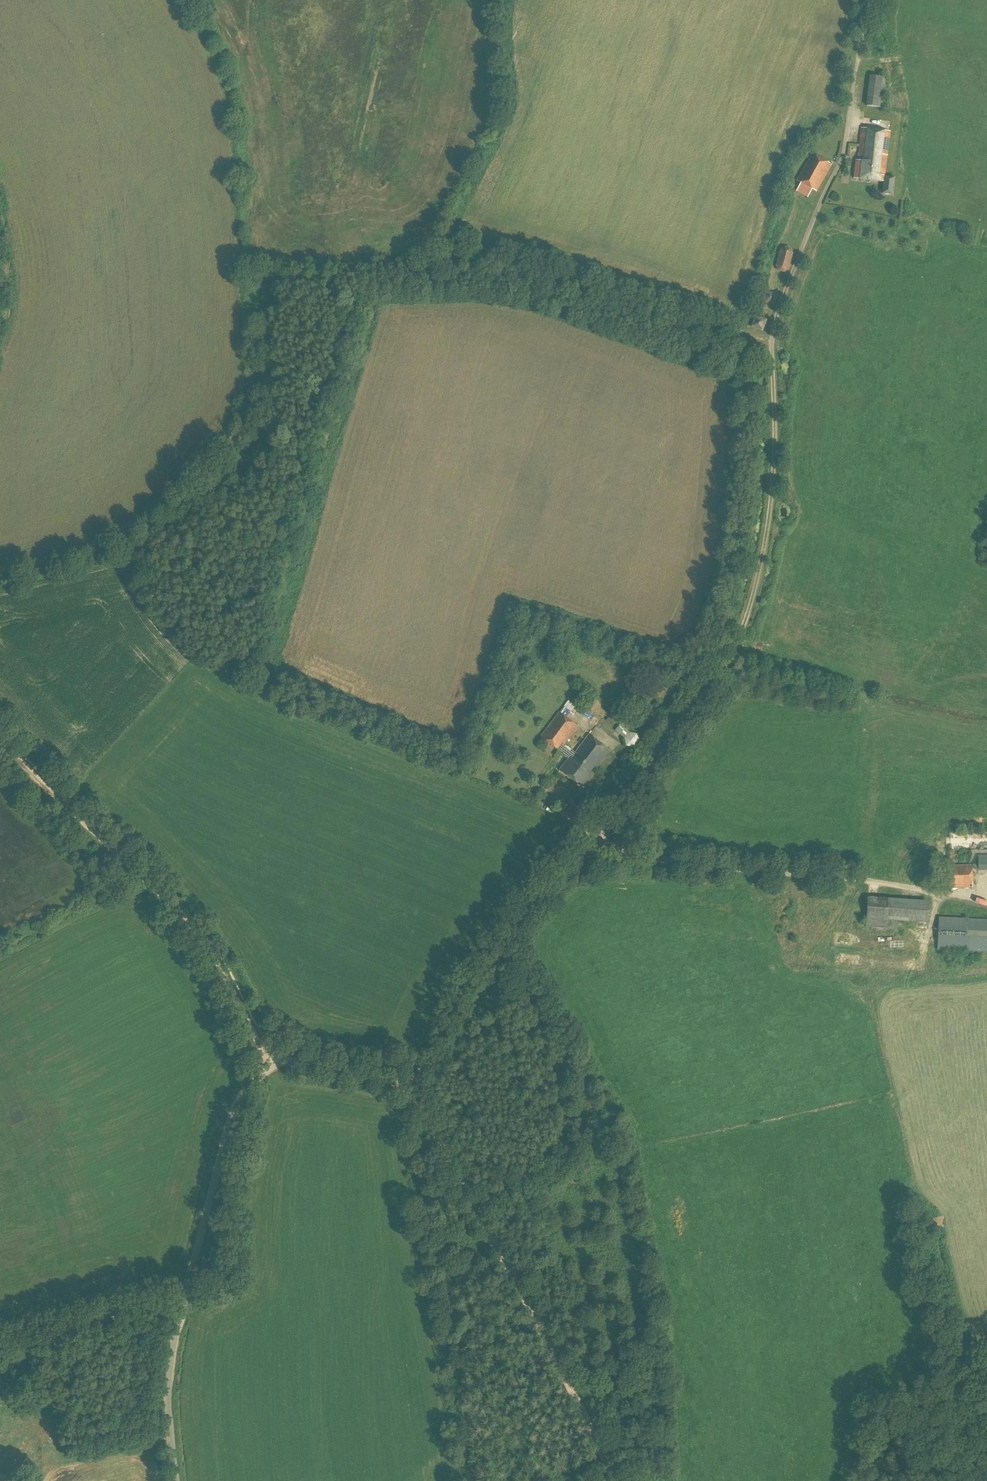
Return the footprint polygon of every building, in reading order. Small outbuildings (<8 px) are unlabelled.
[(882,108),(886,78),(869,76),(866,106),(882,108)] [(885,176),(890,132),(862,128),(858,160),(856,160),(854,178),(883,182),(882,194),(892,195),(895,177),(885,176)] [(816,192),(832,165),(812,154),(796,181),(800,183),(796,191),(807,198),(812,190),(816,192)] [(784,272),(788,270),(792,253),(790,249),(785,247),(781,250),(776,266),(779,271),(784,272)] [(776,292),(768,294),(770,302),(777,300),(776,292)] [(558,751),(568,759),(560,770),(583,788),(593,776),(591,775),(609,750),(589,735),(575,753),(565,745),(578,727),(567,718),(569,714),(562,709),(540,737),(558,751)] [(639,742),(637,734),(629,733),(624,739),(626,746),(634,748),(639,742)] [(950,888),(973,888),(972,866),(950,865),(950,888)] [(879,926),(879,914),(928,917),(929,897),(868,894),(867,926),(879,926)] [(939,917),(937,949),(986,952),(986,920),(939,917)] [(841,945),(853,945),(853,928),(842,927),(841,945)]
